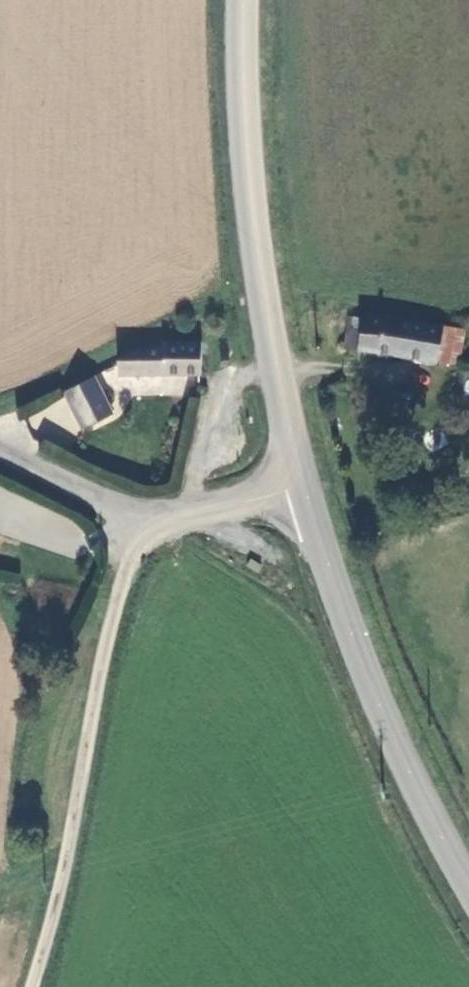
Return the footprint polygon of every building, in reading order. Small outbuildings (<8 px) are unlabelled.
[(350,325),(346,347),(434,364),(442,325),(387,312),(385,316),(364,310),(364,313),(352,311),(350,325)] [(346,347),(350,325),(343,324),(339,345),(346,347)] [(442,325),(434,364),(456,368),(464,328),(442,325)] [(198,372),(200,340),(161,339),(160,345),(129,347),(116,354),(115,369),(198,372)] [(115,413),(98,373),(69,386),(86,425),(115,413)]
